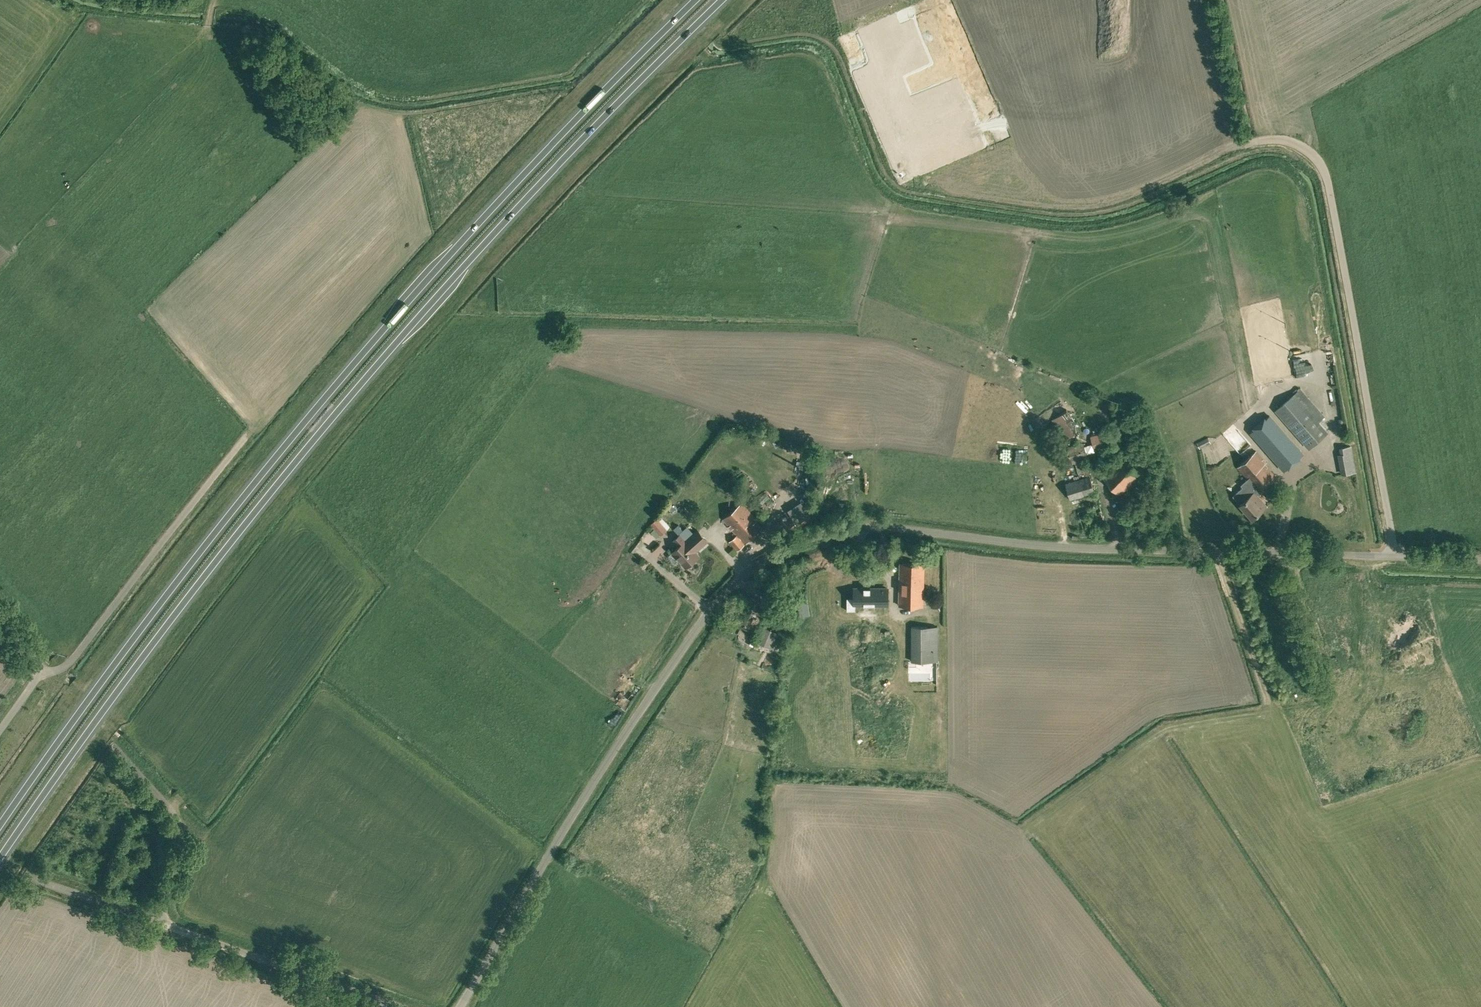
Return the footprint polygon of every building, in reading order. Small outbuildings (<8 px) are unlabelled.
[(1321,328),(1323,350),(1332,349),(1331,328),(1321,328)] [(1294,394),(1276,410),(1309,448),(1327,432),(1294,394)] [(1060,442),(1087,424),(1073,405),(1051,420),(1056,427),(1052,431),(1060,442)] [(1269,415),(1251,432),(1284,470),(1303,453),(1269,415)] [(1095,451),(1121,444),(1116,428),(1091,436),(1095,451)] [(1204,448),(1215,444),(1214,440),(1203,444),(1204,448)] [(1075,463),(1079,478),(1065,483),(1070,499),(1094,492),(1089,475),(1085,460),(1088,459),(1083,442),(1062,448),(1066,465),(1075,463)] [(1344,445),(1349,472),(1358,471),(1353,444),(1344,445)] [(1252,518),(1263,508),(1262,508),(1266,505),(1263,501),(1256,494),(1259,492),(1276,477),(1264,463),(1266,462),(1256,450),(1237,467),(1248,479),(1241,484),(1243,487),(1233,495),(1240,504),(1252,518)] [(1120,494),(1150,465),(1143,458),(1133,468),(1122,457),(1112,468),(1107,463),(1101,469),(1105,474),(1102,477),(1120,494)] [(739,481),(746,487),(752,492),(757,487),(744,475),(739,481)] [(763,527),(753,518),(755,516),(742,502),(723,518),(738,534),(730,541),(738,550),(763,527)] [(799,528),(790,514),(775,524),(783,537),(799,528)] [(661,534),(667,529),(656,519),(651,524),(661,534)] [(708,540),(698,529),(686,540),(680,534),(674,540),(680,546),(672,552),(686,567),(699,555),(696,551),(708,540)] [(924,605),(925,563),(900,562),(899,604),(924,605)] [(847,597),(847,610),(855,610),(855,605),(883,605),(883,596),(887,596),(887,588),(855,588),(855,597),(847,597)] [(970,595),(960,600),(964,609),(968,608),(966,604),(973,601),(970,595)] [(771,605),(752,597),(740,625),(760,633),(771,605)] [(777,649),(784,634),(763,626),(757,640),(777,649)] [(911,626),(911,635),(921,635),(921,661),(937,661),(937,626),(911,626)]
